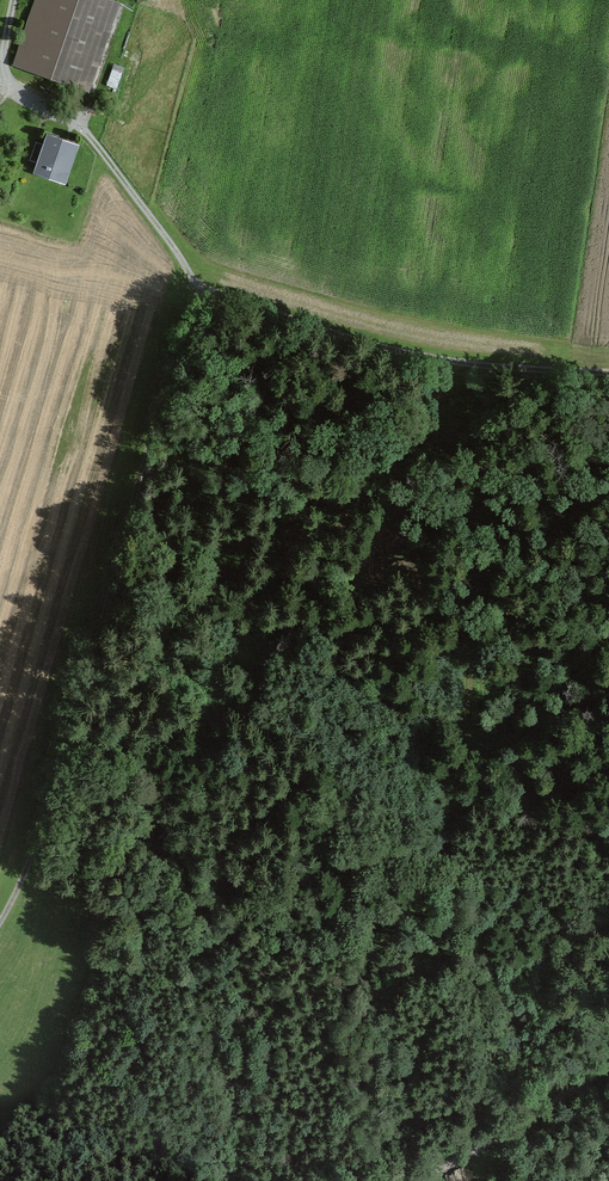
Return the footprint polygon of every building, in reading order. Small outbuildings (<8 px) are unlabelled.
[(115,0),(34,0),(13,63),(86,88),(116,0),(115,0)] [(115,62),(112,74),(119,76),(123,65),(115,62)] [(77,144),(47,132),(33,170),(63,181),(77,144)]
